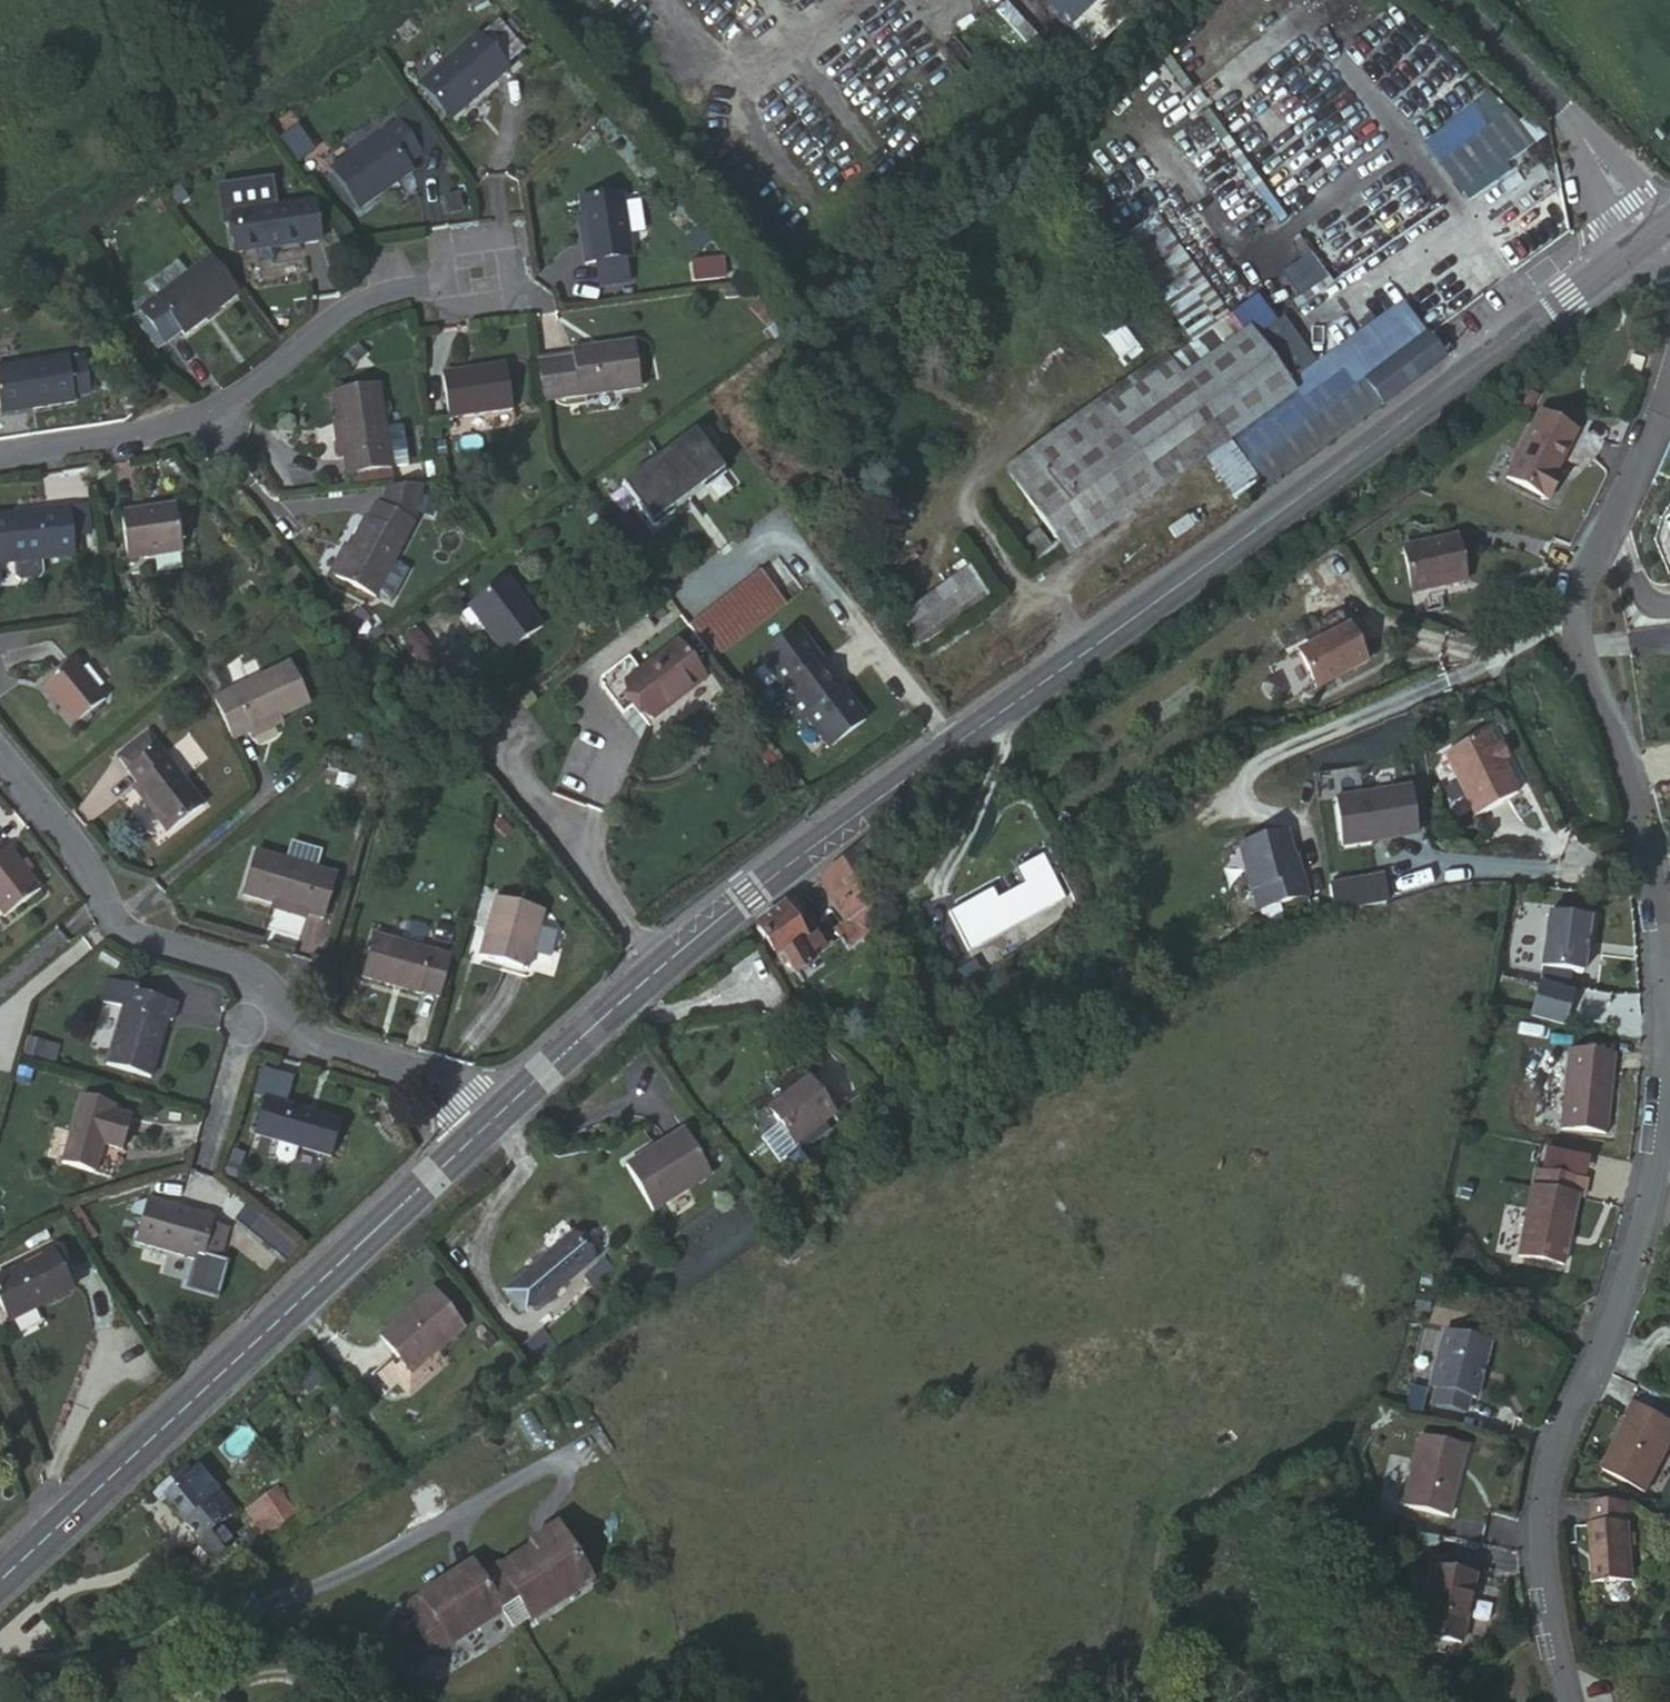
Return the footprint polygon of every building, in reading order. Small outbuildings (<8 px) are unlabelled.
[(1094,0),(1039,0),(1064,28),(1094,0)] [(1137,0),(1122,0),(1138,16),(1145,9),(1137,0)] [(1145,9),(1155,0),(1137,0),(1145,9)] [(1145,9),(1152,16),(1169,0),(1155,0),(1145,9)] [(505,25),(490,40),(517,67),(532,54),(505,25)] [(517,67),(490,40),(486,37),(431,93),(464,127),(520,69),(517,67)] [(1490,89),(1421,142),(1461,195),(1531,142),(1490,89)] [(375,218),(413,191),(428,179),(424,173),(438,164),(412,129),(345,179),(375,218)] [(298,153),(318,181),(332,171),(312,143),(298,153)] [(332,171),(318,181),(325,191),(340,181),(332,171)] [(428,179),(413,191),(418,199),(434,188),(428,179)] [(597,207),(601,225),(605,254),(598,255),(601,273),(647,268),(637,203),(597,207)] [(329,214),(249,234),(261,280),(341,260),(329,214)] [(605,254),(601,225),(594,225),(598,255),(605,254)] [(717,269),(728,259),(716,245),(704,256),(717,269)] [(1298,295),(1326,276),(1308,250),(1280,270),(1298,295)] [(255,297),(228,261),(204,279),(194,265),(164,287),(174,300),(156,313),(180,347),(196,335),(199,339),(255,297)] [(762,316),(765,320),(774,311),(771,307),(762,316)] [(774,311),(765,320),(775,330),(783,321),(774,311)] [(1456,369),(1440,347),(1415,313),(1322,379),(1297,397),(1262,351),(1198,399),(1234,447),(1264,489),(1275,502),(1328,463),(1368,432),(1389,418),(1394,414),(1414,400),(1447,375),(1456,369)] [(1181,375),(1198,399),(1262,351),(1297,397),(1322,379),(1288,332),(1282,336),(1265,314),(1181,375)] [(783,321),(775,330),(778,334),(787,325),(783,321)] [(651,347),(588,357),(589,365),(574,368),(581,408),(660,395),(651,347)] [(7,365),(15,404),(49,399),(50,406),(90,398),(89,392),(106,389),(100,356),(82,358),(81,351),(7,365)] [(574,368),(555,371),(563,411),(581,408),(574,368)] [(1264,489),(1234,447),(1198,399),(1196,401),(1173,370),(1038,470),(1094,546),(1207,463),(1208,465),(1238,507),(1264,489)] [(488,383),(458,387),(465,430),(530,419),(522,373),(487,379),(488,383)] [(49,399),(15,404),(16,412),(50,406),(49,399)] [(353,420),(357,449),(364,485),(365,485),(408,478),(410,477),(399,413),(353,420)] [(740,479),(709,438),(635,491),(666,533),(740,479)] [(1594,457),(1557,439),(1525,504),(1567,524),(1579,502),(1574,500),(1594,457)] [(364,485),(357,449),(352,451),(357,486),(364,485)] [(1094,546),(1038,470),(1015,487),(1072,564),(1094,546)] [(410,489),(408,478),(365,485),(367,495),(410,489)] [(420,490),(409,509),(440,527),(457,501),(455,484),(420,490)] [(443,529),(440,527),(409,509),(403,505),(394,521),(390,519),(372,550),(356,577),(399,602),(400,600),(414,609),(433,578),(418,569),(443,529)] [(194,516),(138,524),(146,572),(201,564),(194,516)] [(87,521),(7,532),(13,578),(32,575),(34,590),(39,594),(58,591),(62,586),(60,571),(93,567),(90,548),(87,521)] [(356,577),(372,550),(365,545),(349,574),(356,577)] [(1473,561),(1418,571),(1427,615),(1482,605),(1473,561)] [(986,575),(913,628),(936,660),(1009,606),(986,575)] [(774,582),(702,634),(727,668),(799,616),(774,582)] [(555,632),(521,585),(483,613),(518,660),(555,632)] [(150,614),(136,614),(135,626),(150,626),(150,614)] [(818,729),(841,759),(879,731),(856,700),(848,706),(827,677),(835,671),(812,641),(774,669),(797,700),(792,703),(814,732),(818,729)] [(1361,642),(1309,663),(1323,699),(1376,678),(1361,642)] [(690,653),(637,694),(665,729),(717,688),(690,653)] [(88,671),(56,697),(90,737),(122,710),(88,671)] [(243,740),(249,754),(263,746),(297,731),(325,719),(306,678),(230,712),(243,740)] [(297,731),(263,746),(266,753),(300,738),(297,731)] [(1499,749),(1457,770),(1487,830),(1529,810),(1499,749)] [(177,755),(166,764),(177,777),(159,792),(156,794),(157,795),(153,799),(187,841),(224,811),(177,755)] [(177,777),(166,764),(149,779),(159,792),(177,777)] [(1427,813),(1351,825),(1359,872),(1391,867),(1391,865),(1434,858),(1427,813)] [(23,930),(59,901),(25,859),(20,863),(6,845),(0,850),(0,902),(23,930)] [(918,886),(892,849),(835,892),(863,931),(884,912),(918,886)] [(1318,902),(1305,860),(1258,874),(1271,917),(1275,916),(1281,935),(1328,921),(1322,901),(1318,902)] [(272,864),(259,907),(338,931),(352,888),(272,864)] [(1382,870),(1329,881),(1335,911),(1388,900),(1382,870)] [(1009,912),(968,941),(992,976),(1083,911),(1056,872),(1030,891),(1039,904),(1015,921),(1009,912)] [(824,929),(809,912),(767,942),(791,974),(796,971),(807,986),(833,967),(840,961),(828,945),(836,939),(826,927),(824,929)] [(888,919),(884,912),(863,931),(847,945),(850,950),(858,960),(879,945),(888,919)] [(513,914),(496,972),(543,985),(560,927),(513,914)] [(1596,933),(1556,928),(1549,982),(1589,986),(1596,933)] [(435,1005),(454,1011),(466,969),(386,946),(372,991),(434,1009),(435,1005)] [(121,1013),(138,1018),(143,1000),(156,1004),(158,998),(128,989),(121,1013)] [(1542,998),(1534,1030),(1567,1039),(1576,1007),(1542,998)] [(143,1000),(138,1018),(121,1077),(167,1090),(184,1032),(190,1033),(195,1015),(156,1004),(143,1000)] [(1620,1069),(1576,1064),(1568,1141),(1611,1146),(1620,1069)] [(811,1148),(819,1143),(842,1129),(879,1102),(863,1081),(838,1099),(826,1083),(785,1113),(811,1148)] [(95,1106),(75,1177),(109,1186),(117,1157),(136,1163),(146,1130),(127,1124),(129,1116),(95,1106)] [(312,1160),(346,1171),(356,1135),(281,1113),(270,1148),(294,1155),(290,1170),(293,1176),(301,1178),(307,1175),(312,1160)] [(842,1129),(819,1143),(825,1151),(848,1135),(842,1129)] [(680,1138),(625,1182),(659,1223),(712,1179),(680,1138)] [(1598,1195),(1547,1185),(1532,1271),(1577,1279),(1590,1211),(1595,1212),(1598,1195)] [(159,1205),(146,1251),(214,1271),(216,1263),(232,1268),(241,1237),(225,1232),(227,1225),(159,1205)] [(257,1214),(245,1229),(285,1260),(297,1244),(257,1214)] [(585,1243),(513,1302),(530,1322),(543,1312),(548,1318),(609,1270),(585,1243)] [(61,1262),(0,1299),(20,1332),(81,1294),(61,1262)] [(445,1303),(425,1318),(431,1325),(399,1352),(424,1381),(476,1339),(445,1303)] [(431,1325),(425,1318),(394,1344),(399,1352),(431,1325)] [(551,1341),(532,1354),(550,1377),(570,1363),(551,1341)] [(1495,1355),(1449,1347),(1438,1407),(1445,1408),(1478,1414),(1485,1415),(1495,1355)] [(1478,1414),(1445,1408),(1442,1425),(1475,1430),(1478,1414)] [(1643,1413),(1636,1428),(1638,1430),(1613,1480),(1655,1502),(1669,1473),(1669,1427),(1643,1413)] [(1479,1464),(1432,1456),(1419,1526),(1467,1535),(1479,1464)] [(206,1478),(173,1506),(227,1565),(243,1552),(227,1536),(246,1520),(206,1478)] [(270,1506),(290,1530),(304,1520),(282,1496),(270,1506)] [(278,1539),(290,1530),(270,1506),(258,1515),(278,1539)] [(1640,1515),(1607,1515),(1607,1539),(1603,1542),(1612,1597),(1649,1591),(1640,1536),(1640,1515)] [(432,1604),(415,1616),(447,1660),(526,1610),(538,1624),(574,1602),(578,1606),(604,1589),(564,1537),(538,1554),(541,1560),(509,1581),(505,1577),(493,1586),(481,1571),(463,1584),(466,1587),(435,1608),(432,1604)] [(1491,1595),(1450,1587),(1437,1653),(1478,1661),(1491,1595)]
